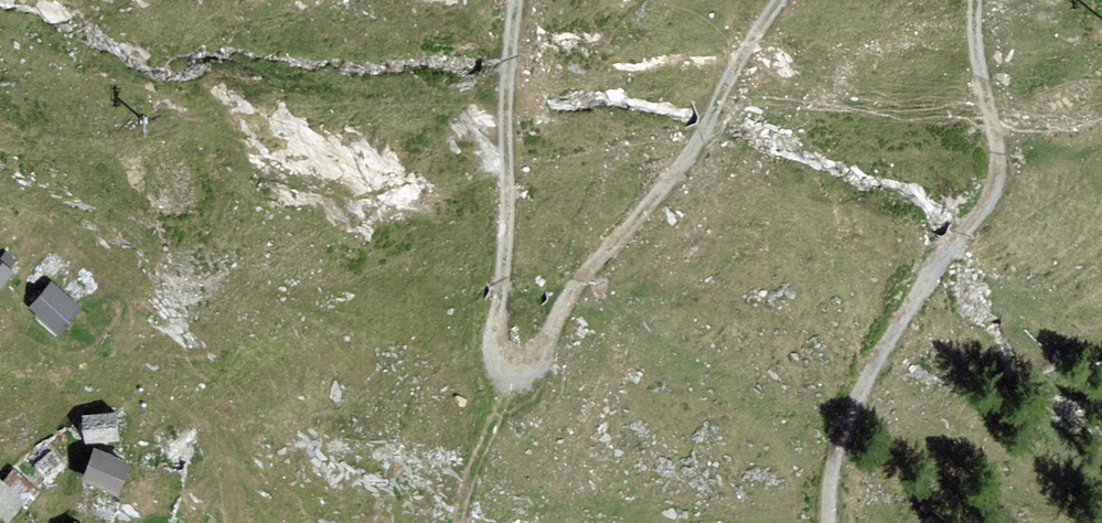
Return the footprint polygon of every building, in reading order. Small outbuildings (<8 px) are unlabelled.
[(10,269),(17,261),(6,252),(0,259),(0,261),(10,269)] [(14,273),(10,269),(0,261),(0,289),(14,273)] [(81,309),(52,282),(28,307),(58,334),(81,309)] [(114,413),(81,417),(85,445),(118,441),(114,413)] [(128,462),(94,449),(82,481),(116,494),(128,462)] [(51,452),(35,465),(47,479),(63,466),(51,452)] [(6,522),(8,522),(26,502),(0,480),(0,517),(6,522)]
